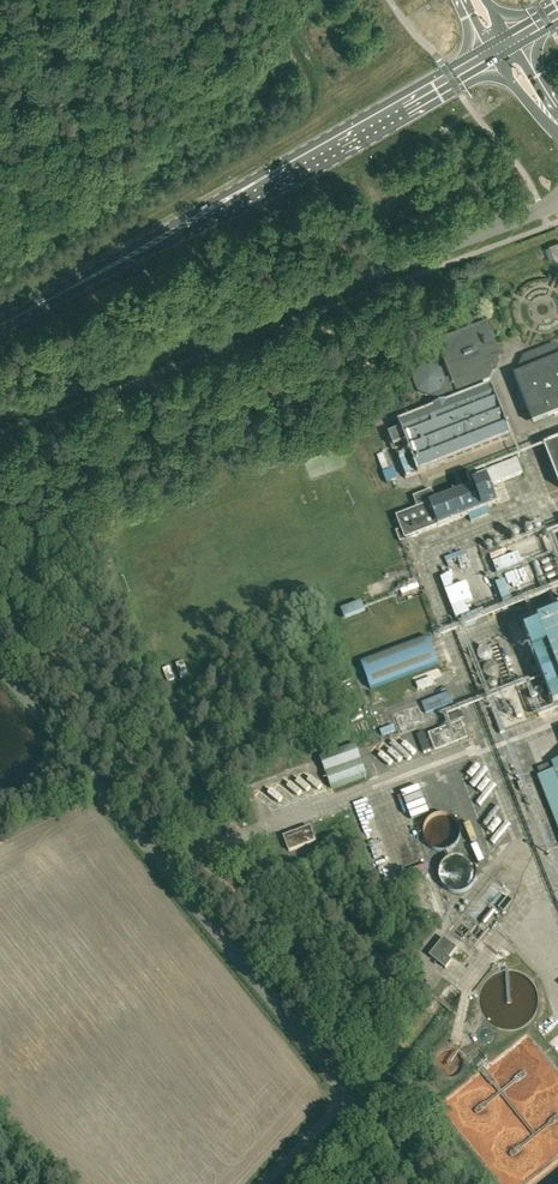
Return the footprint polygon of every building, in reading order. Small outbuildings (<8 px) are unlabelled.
[(464,83),(481,77),(478,69),(461,75),(464,83)] [(527,258),(533,272),(557,262),(557,257),(554,247),(527,258)] [(418,392),(420,393),(429,397),(431,396),(434,404),(441,401),(441,399),(491,379),(501,356),(487,322),(436,342),(451,377),(445,379),(441,369),(430,364),(417,369),(412,381),(418,392)] [(554,344),(523,357),(515,376),(513,377),(533,425),(557,415),(557,346),(554,344)] [(490,385),(397,422),(400,430),(388,434),(393,447),(405,479),(418,474),(510,438),(490,385)] [(543,446),(557,484),(557,440),(543,446)] [(382,456),(387,468),(392,466),(387,454),(382,456)] [(489,512),(488,508),(495,505),(488,486),(522,473),(516,459),(475,475),(479,484),(438,500),(429,504),(418,509),(396,518),(401,530),(396,532),(399,542),(405,540),(438,527),(468,515),(470,520),(489,512)] [(431,490),(413,497),(418,509),(429,504),(438,500),(437,496),(434,498),(431,490)] [(445,539),(457,535),(455,528),(443,532),(445,539)] [(503,551),(494,555),(501,574),(510,571),(503,551)] [(472,560),(466,562),(470,573),(476,571),(472,560)] [(478,572),(479,578),(489,576),(488,570),(478,572)] [(505,598),(514,595),(509,580),(499,583),(505,598)] [(407,597),(425,589),(421,581),(403,589),(407,597)] [(449,588),(453,600),(469,594),(465,582),(449,588)] [(498,587),(489,591),(496,609),(505,606),(498,587)] [(478,597),(459,612),(468,623),(476,616),(474,613),(484,604),(478,597)] [(345,607),(347,618),(370,613),(367,602),(345,607)] [(554,705),(557,703),(557,616),(538,623),(547,646),(533,652),(554,705)] [(370,689),(438,664),(428,637),(360,662),(370,689)] [(501,661),(508,659),(505,645),(497,647),(501,661)] [(483,664),(496,662),(494,654),(482,656),(483,664)] [(487,666),(490,679),(502,676),(500,664),(487,666)] [(521,683),(527,682),(524,666),(517,668),(521,683)] [(431,676),(419,681),(422,687),(433,683),(431,676)] [(397,713),(379,719),(385,737),(403,731),(397,713)] [(550,723),(557,722),(557,714),(549,716),(550,723)] [(427,725),(429,732),(444,728),(441,720),(427,725)] [(467,739),(460,722),(428,734),(435,751),(467,739)] [(367,776),(355,744),(319,757),(330,789),(367,776)] [(484,753),(465,761),(480,797),(498,789),(484,753)] [(549,756),(551,763),(553,769),(557,782),(557,753),(549,756)] [(302,783),(318,778),(313,762),(297,767),(302,783)] [(550,763),(538,768),(540,774),(540,775),(552,770),(550,763)] [(536,775),(557,830),(557,782),(553,769),(552,770),(540,775),(540,774),(536,775)] [(271,791),(285,784),(279,773),(265,780),(271,791)] [(368,833),(379,830),(369,800),(358,803),(368,833)] [(315,842),(310,827),(283,837),(289,851),(315,842)] [(443,862),(449,866),(458,854),(452,850),(456,844),(444,835),(435,848),(447,856),(443,862)] [(390,851),(381,854),(383,861),(393,858),(390,851)] [(523,892),(513,908),(520,912),(530,896),(523,892)] [(500,952),(510,936),(496,927),(486,943),(500,952)] [(527,932),(538,946),(542,943),(531,929),(527,932)] [(526,934),(521,938),(532,955),(537,951),(526,934)] [(457,949),(443,938),(429,956),(445,969),(452,961),(449,959),(457,949)] [(545,945),(540,948),(549,965),(553,962),(545,945)] [(541,954),(535,956),(544,976),(550,974),(541,954)] [(554,1021),(543,1027),(546,1033),(557,1028),(554,1021)] [(557,1035),(557,1027),(547,1034),(550,1039),(557,1035)]
